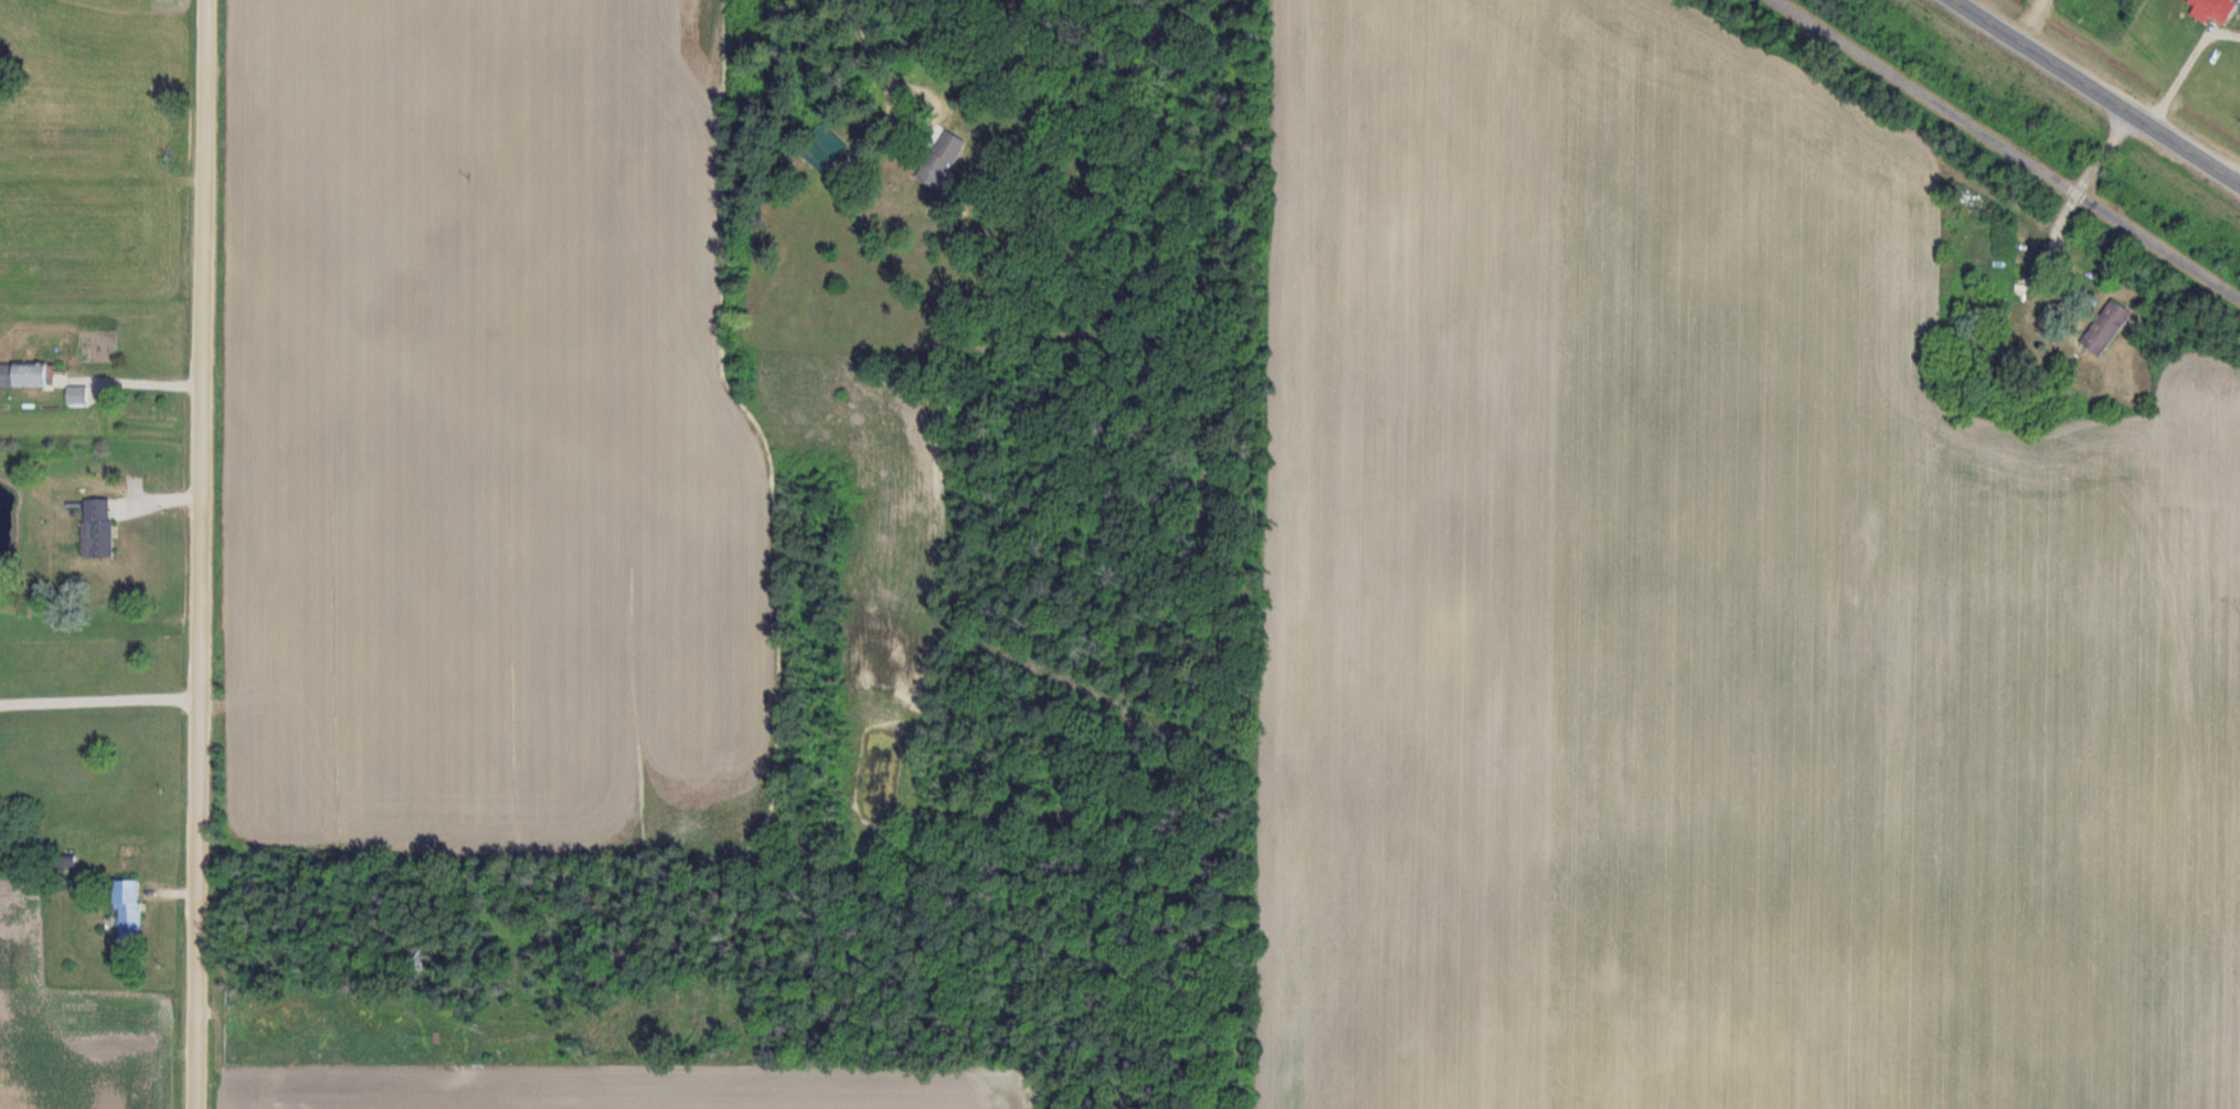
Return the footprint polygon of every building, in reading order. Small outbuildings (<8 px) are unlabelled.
[(2226,25),(2237,3),(2232,0),(2188,0),(2185,5),(2226,25)] [(935,191),(964,142),(941,128),(912,177),(935,191)] [(2129,314),(2109,299),(2077,344),(2097,358),(2129,314)] [(58,366),(0,366),(0,389),(58,389),(58,366)] [(87,500),(87,559),(118,559),(118,500),(87,500)] [(146,880),(122,880),(121,938),(145,939),(146,880)]
